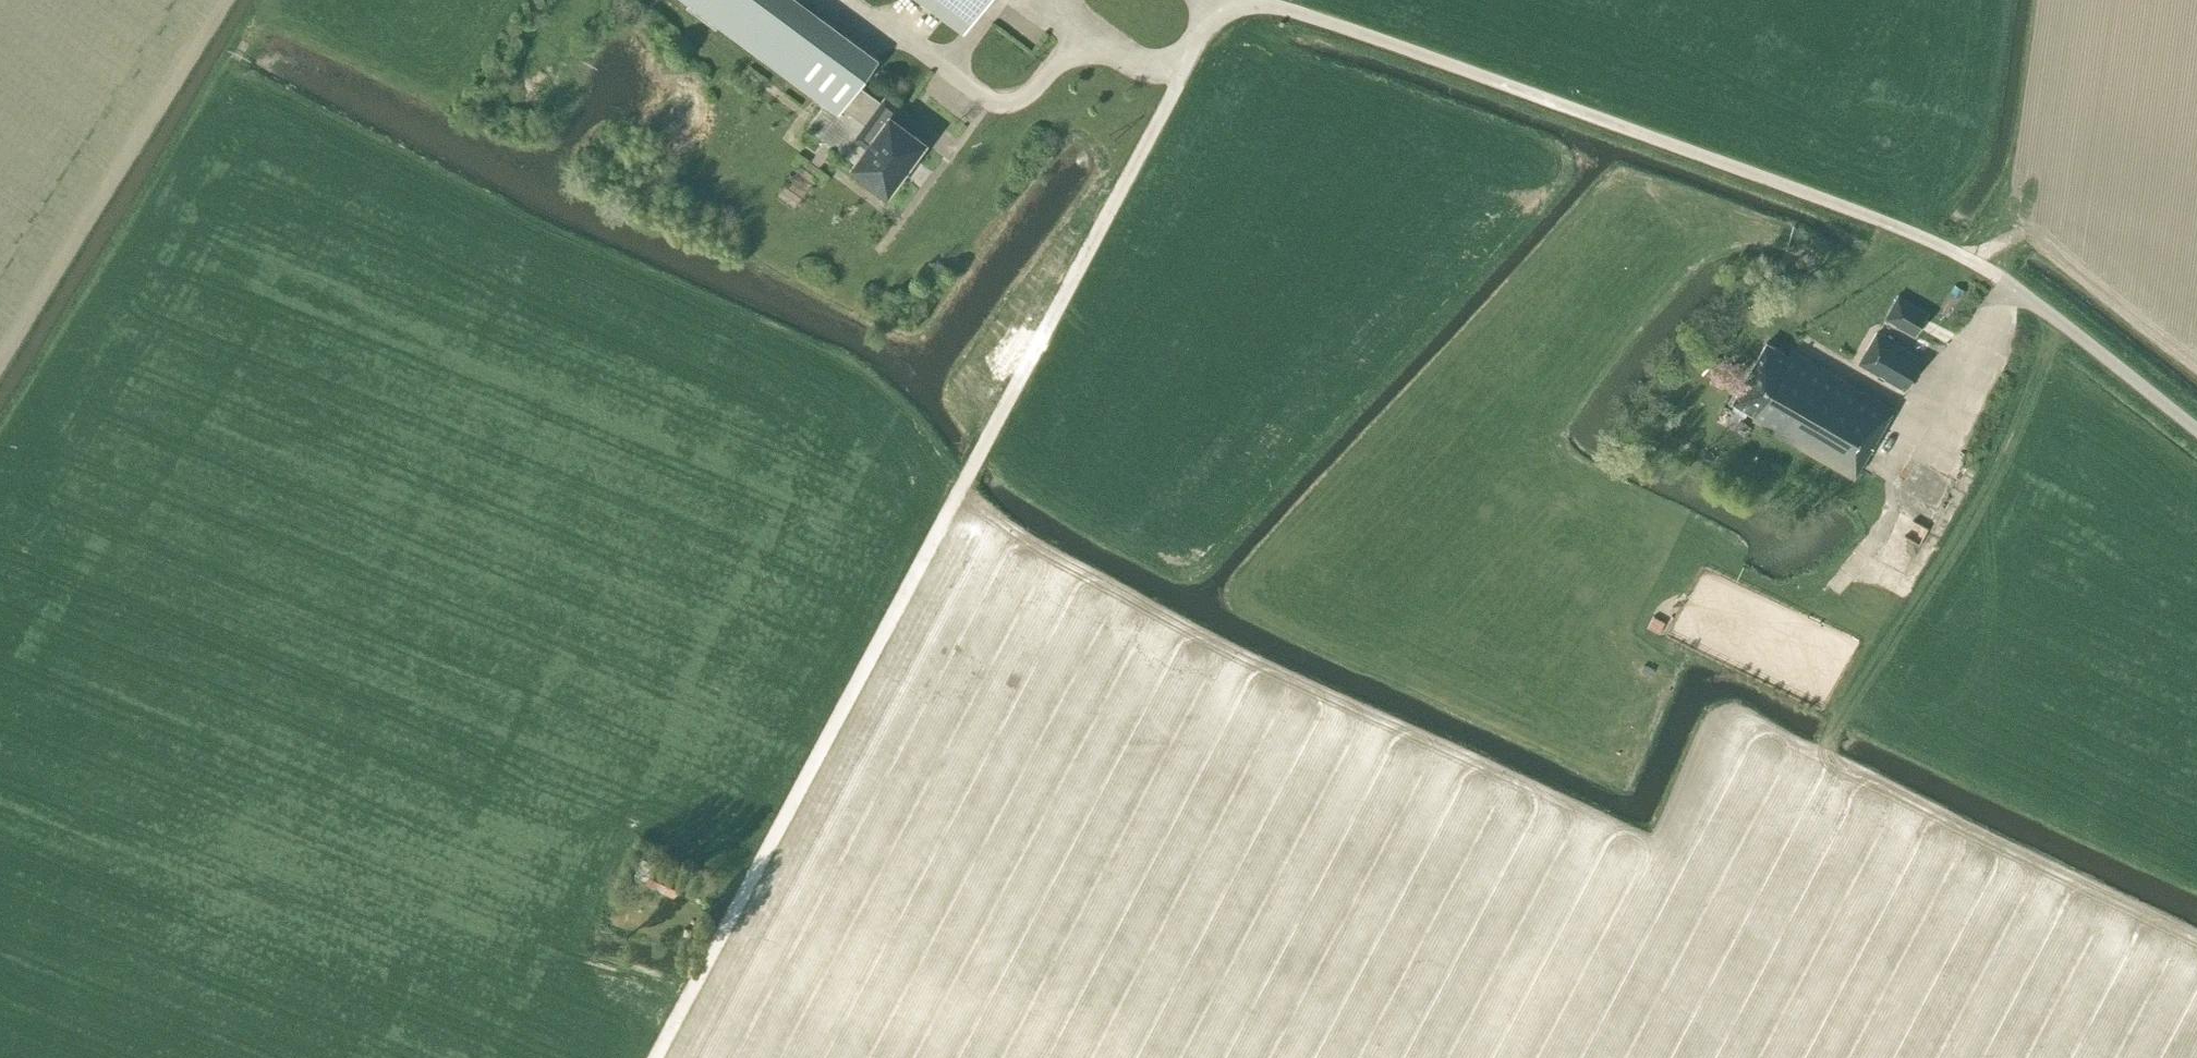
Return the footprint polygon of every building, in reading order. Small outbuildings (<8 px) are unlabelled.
[(924,141),(896,121),(904,111),(885,97),(882,101),(859,84),(877,59),(798,0),(687,0),(839,112),(842,107),(878,133),(855,165),(888,190),(901,172),(904,174),(913,161),(911,159),(924,141)] [(965,26),(985,0),(929,0),(965,26)] [(879,73),(884,77),(888,72),(883,68),(879,73)] [(1915,334),(1928,311),(1909,301),(1896,323),(1915,334)] [(1876,332),(1859,363),(1904,389),(1922,358),(1876,332)] [(1752,419),(1780,435),(1854,478),(1893,408),(1792,350),(1789,354),(1766,342),(1733,401),(1735,403),(1733,407),(1745,414),(1747,410),(1755,414),(1752,419)] [(656,859),(654,864),(644,859),(636,876),(674,894),(676,890),(685,894),(693,877),(656,859)]
